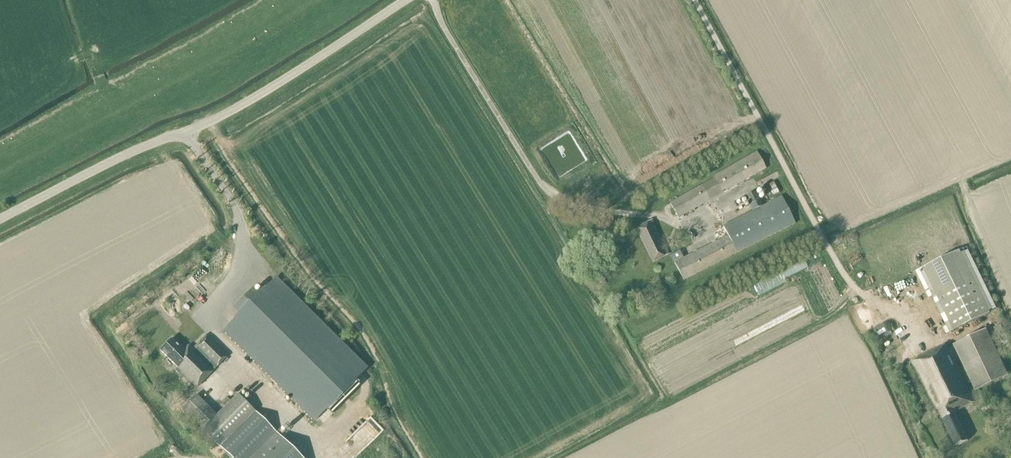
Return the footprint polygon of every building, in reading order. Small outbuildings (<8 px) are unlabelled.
[(670,204),(678,219),(766,169),(757,153),(713,178),(714,179),(670,204)] [(744,196),(752,212),(763,206),(755,191),(744,196)] [(781,197),(763,206),(752,212),(723,226),(728,236),(674,263),(684,281),(795,225),(781,197)] [(636,229),(653,263),(669,255),(652,221),(636,229)] [(923,269),(953,332),(990,314),(960,251),(923,269)] [(781,274),(753,283),(756,294),(785,285),(781,274)] [(224,331),(314,422),(327,409),(331,414),(359,387),(354,382),(367,369),(277,278),(260,295),(253,289),(235,307),(241,313),(224,331)] [(890,335),(883,323),(873,330),(880,341),(890,335)] [(976,391),(1008,376),(986,330),(954,346),(954,347),(949,349),(947,345),(911,362),(935,411),(938,410),(956,448),(969,441),(955,414),(958,413),(958,412),(975,403),(959,370),(964,368),(976,391)] [(213,372),(213,371),(228,356),(207,335),(193,349),(189,345),(183,351),(171,339),(160,350),(178,368),(176,370),(195,390),(213,372)] [(188,416),(202,401),(196,395),(181,410),(188,416)] [(238,395),(203,430),(220,447),(255,411),(238,395)] [(220,447),(230,457),(251,457),(276,433),(255,411),(220,447)] [(276,433),(251,457),(302,457),(276,433)]
